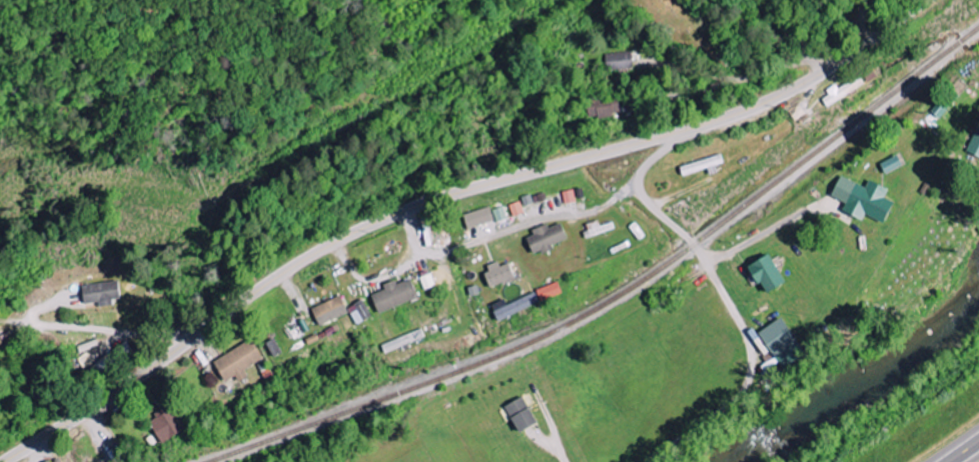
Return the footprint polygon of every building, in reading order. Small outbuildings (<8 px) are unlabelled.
[(607,70),(635,68),(634,52),(606,54),(607,70)] [(823,97),(829,107),(866,83),(861,75),(840,89),(838,87),(823,97)] [(955,104),(946,96),(933,111),(942,119),(955,104)] [(590,119),(622,114),(619,97),(587,101),(590,119)] [(978,157),(978,123),(969,154),(978,157)] [(905,165),(900,155),(883,163),(888,174),(905,165)] [(834,196),(848,203),(845,211),(865,220),(868,214),(887,223),(897,202),(887,198),(891,189),(871,180),(868,187),(843,176),(834,196)] [(566,204),(577,202),(575,189),(563,191),(566,204)] [(525,213),(521,201),(510,205),(514,217),(525,213)] [(495,221),(490,207),(466,215),(471,229),(495,221)] [(508,219),(504,207),(493,210),(497,222),(508,219)] [(614,222),(602,225),(601,220),(586,224),(588,237),(616,230),(614,222)] [(570,240),(563,223),(551,228),(550,225),(527,235),(535,255),(570,240)] [(766,294),(787,284),(773,254),(752,264),(766,294)] [(512,263),(501,266),(500,261),(485,267),(493,287),(517,278),(512,263)] [(438,285),(432,269),(421,274),(428,290),(438,285)] [(381,312),(421,298),(414,278),(400,283),(399,280),(386,284),(388,289),(375,294),(381,312)] [(115,304),(114,299),(123,297),(120,280),(83,285),(86,304),(100,302),(101,307),(115,304)] [(564,294),(560,282),(538,289),(542,301),(564,294)] [(541,303),(537,292),(508,304),(506,299),(494,304),(500,320),(541,303)] [(352,312),(343,295),(314,309),(323,326),(352,312)] [(358,324),(373,318),(366,301),(351,307),(358,324)] [(761,332),(785,370),(809,355),(784,317),(761,332)] [(216,362),(229,382),(239,376),(243,382),(251,377),(247,370),(266,358),(254,338),(216,362)] [(284,352),(279,342),(271,346),(276,356),(284,352)] [(507,407),(522,433),(540,422),(524,396),(507,407)] [(166,443),(188,429),(174,405),(151,419),(166,443)]
